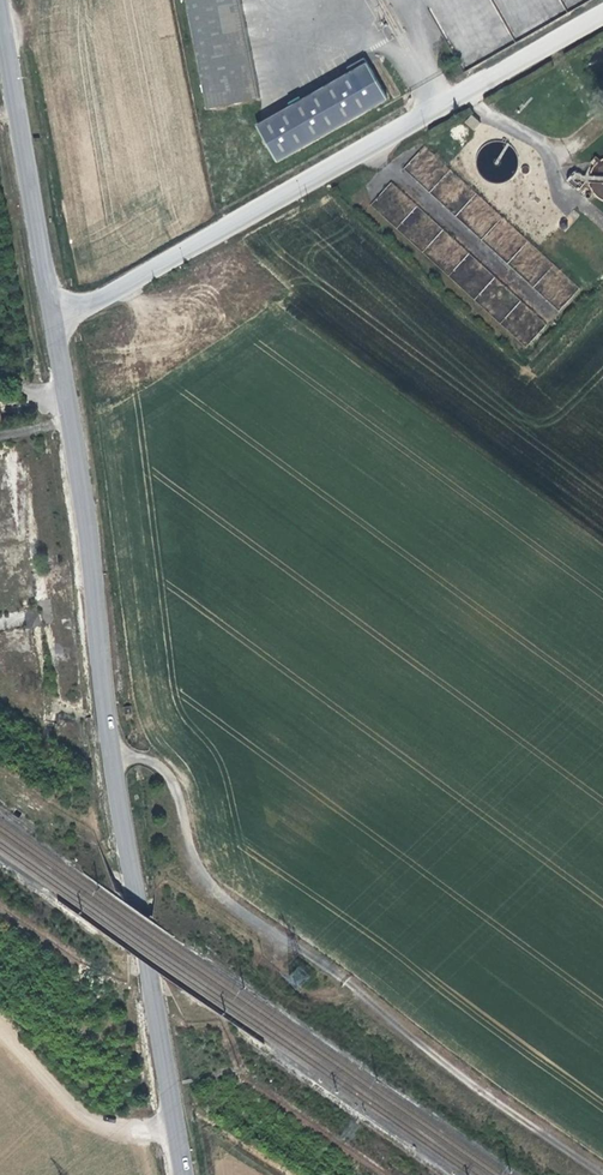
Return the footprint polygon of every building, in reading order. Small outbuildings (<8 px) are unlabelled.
[(209,108),(260,98),(240,0),(187,0),(209,108)] [(350,72),(257,125),(277,161),(387,99),(364,58),(347,68),(350,72)] [(472,115),(466,122),(474,130),(480,123),(472,115)] [(486,143),(485,144),(483,146),(481,148),(478,151),(476,155),(475,158),(475,162),(475,166),(476,170),(478,174),(480,175),(481,177),(484,180),(487,182),(490,183),(493,184),(496,184),(500,184),(503,183),(506,182),(509,180),(510,180),(512,178),(514,176),(515,174),(517,170),(518,166),(518,162),(518,159),(518,156),(517,154),(516,152),(515,151),(513,148),(512,147),(510,145),(508,144),(507,143),(505,142),(503,141),(501,141),(500,141),(498,141),(494,141),(491,141),(489,142),(488,143),(486,143)] [(601,159),(599,161),(596,163),(594,165),(593,167),(591,170),(590,172),(589,175),(589,178),(589,181),(589,184),(590,187),(591,189),(592,192),(594,194),(596,197),(598,198),(601,200),(602,201),(602,159),(601,159)] [(528,167),(527,166),(525,166),(524,166),(522,167),(521,168),(521,170),(521,171),(522,173),(523,174),(524,174),(526,174),(527,174),(529,173),(529,171),(529,170),(529,168),(528,167)] [(574,171),(567,180),(579,190),(586,181),(583,179),(583,176),(580,173),(578,173),(576,173),(574,171)]
